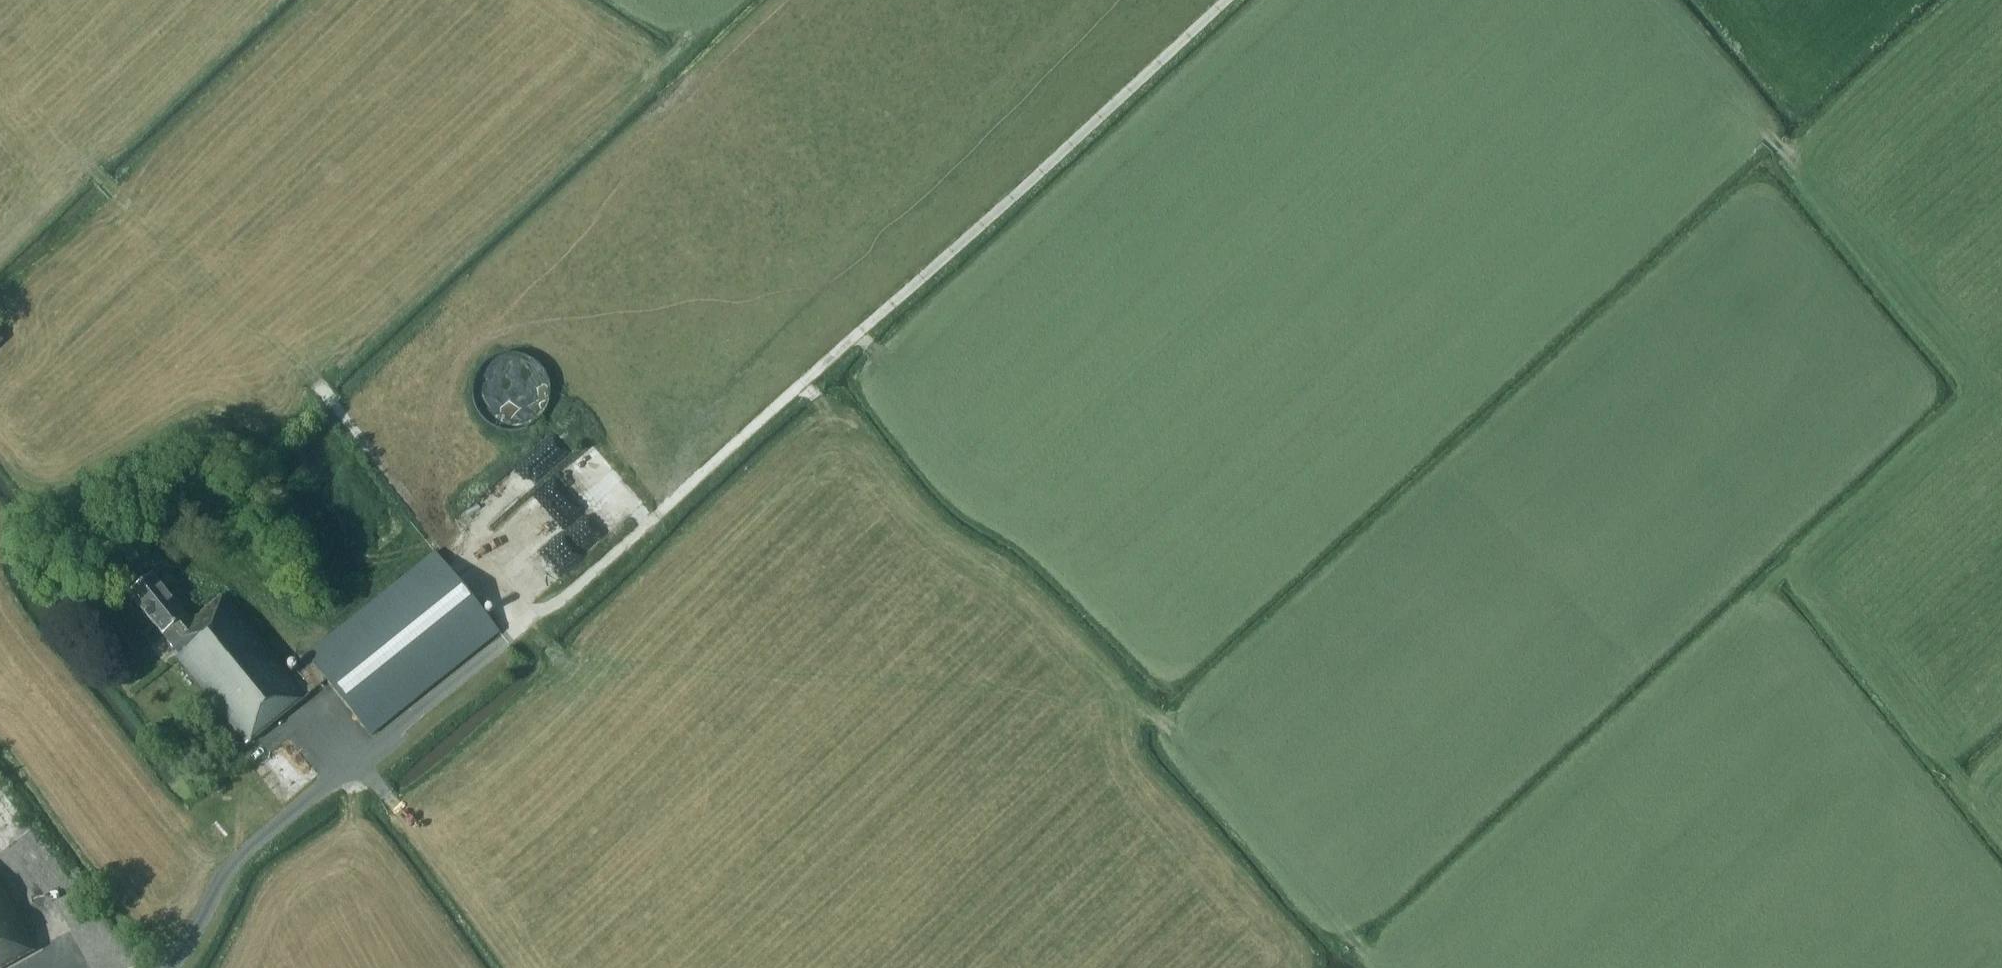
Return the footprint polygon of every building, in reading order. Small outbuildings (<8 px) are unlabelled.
[(174,581),(164,569),(155,577),(152,574),(129,592),(179,656),(177,658),(246,746),(307,697),(306,696),(326,680),(369,735),(498,632),(435,552),(306,654),(312,663),(293,678),(226,593),(190,621),(164,589),(174,581)] [(37,949),(0,882),(0,967),(2,967),(37,949)]
